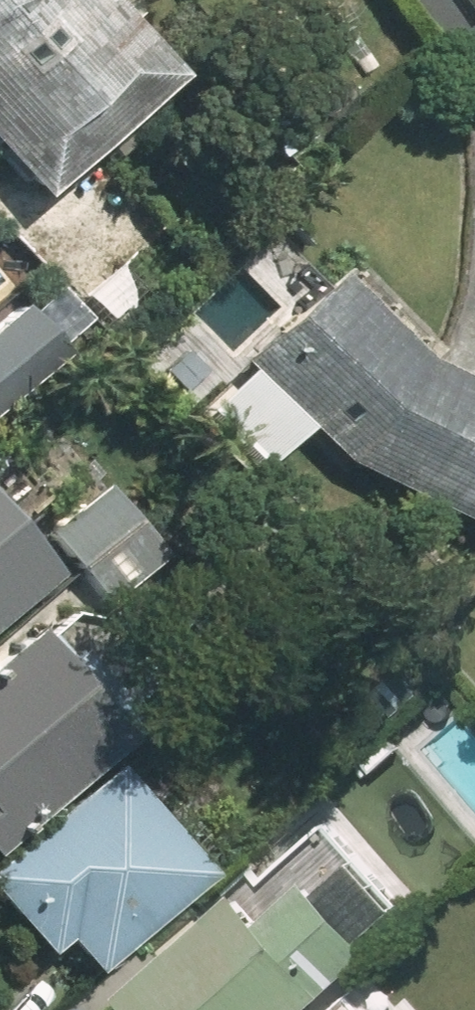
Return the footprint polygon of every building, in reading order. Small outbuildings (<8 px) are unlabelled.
[(84,0),(0,0),(0,175),(24,203),(158,86),(84,0)] [(238,267),(276,309),(230,350),(236,356),(353,483),(474,535),(474,394),(404,363),(327,275),(319,283),(275,232),(238,267)] [(0,314),(0,410),(57,361),(10,306),(0,314)] [(2,535),(34,508),(0,469),(0,616),(41,580),(2,535)] [(154,560),(95,490),(41,535),(100,605),(154,560)] [(17,632),(14,628),(0,640),(0,844),(115,743),(17,632)] [(0,859),(0,916),(38,957),(55,941),(85,975),(196,874),(100,768),(0,859)] [(101,1009),(308,1009),(371,952),(358,938),(396,904),(321,821),(257,879),(251,873),(101,1009)] [(321,1009),(404,1009),(368,969),(321,1009)]
